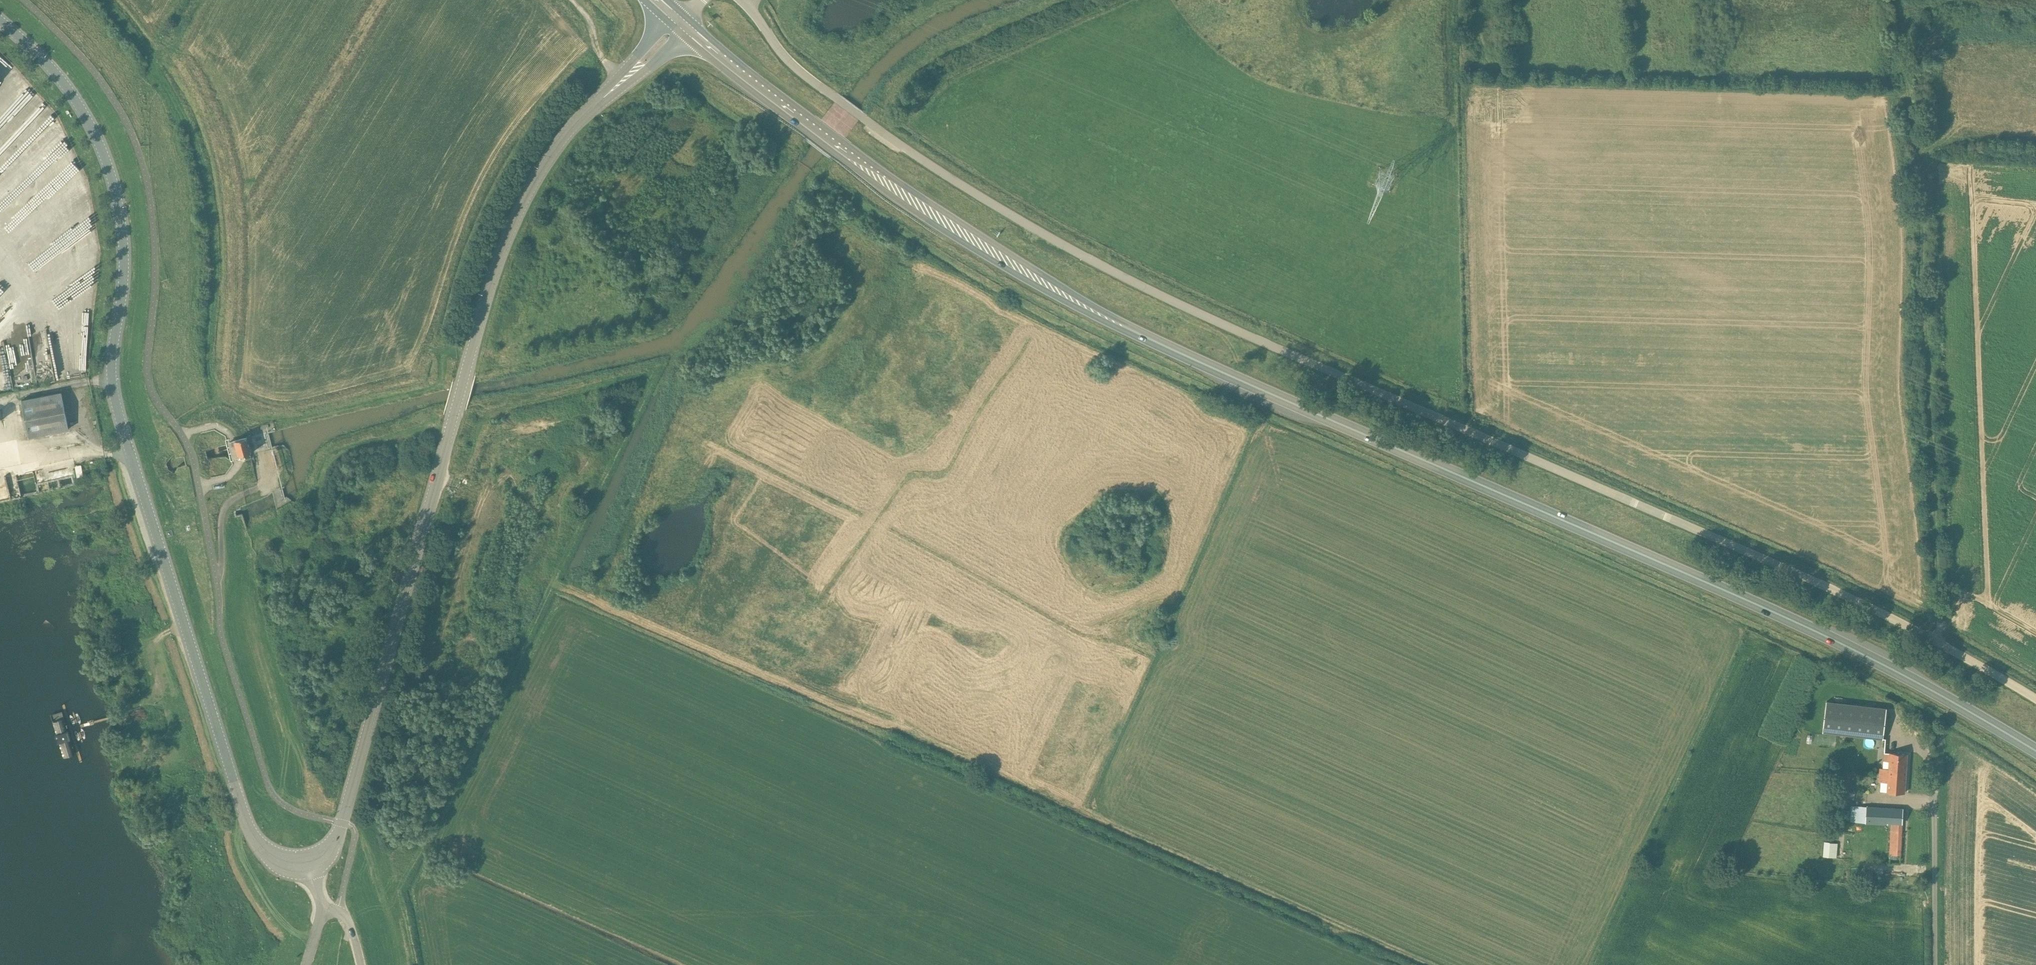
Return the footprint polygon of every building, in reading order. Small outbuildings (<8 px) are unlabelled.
[(69,429),(62,392),(21,400),(29,437),(69,429)] [(251,454),(247,438),(230,442),(233,458),(251,454)] [(1887,708),(1827,701),(1823,732),(1883,739),(1887,708)] [(1881,768),(1881,774),(1889,775),(1889,774),(1906,776),(1908,754),(1890,753),(1889,768),(1881,768)] [(1889,775),(1881,774),(1879,791),(1905,792),(1906,776),(1889,774),(1889,775)] [(1904,808),(1864,807),(1864,823),(1887,824),(1887,823),(1891,823),(1889,854),(1901,855),(1903,824),(1904,808)] [(1828,843),(1827,858),(1836,859),(1836,844),(1828,843)]
